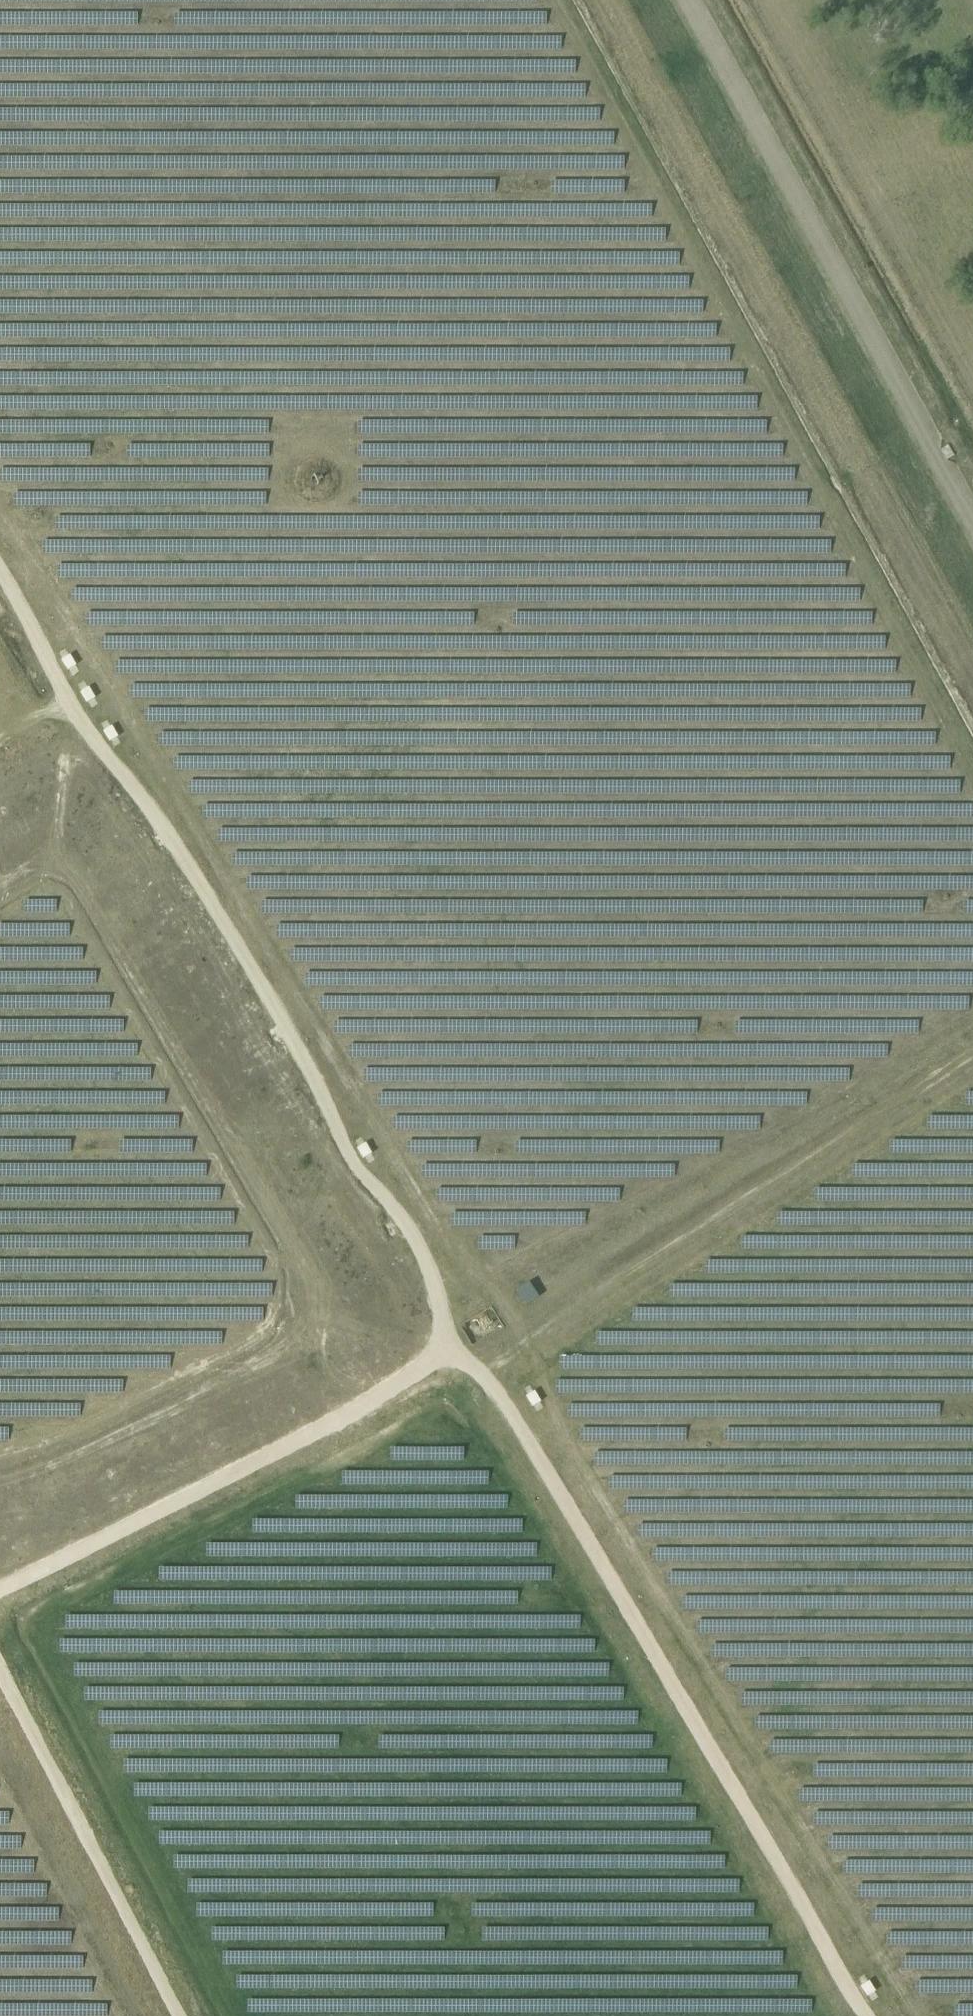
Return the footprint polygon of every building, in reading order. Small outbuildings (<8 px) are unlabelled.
[(530,1282),(516,1291),(526,1305),(539,1297),(530,1282)]
